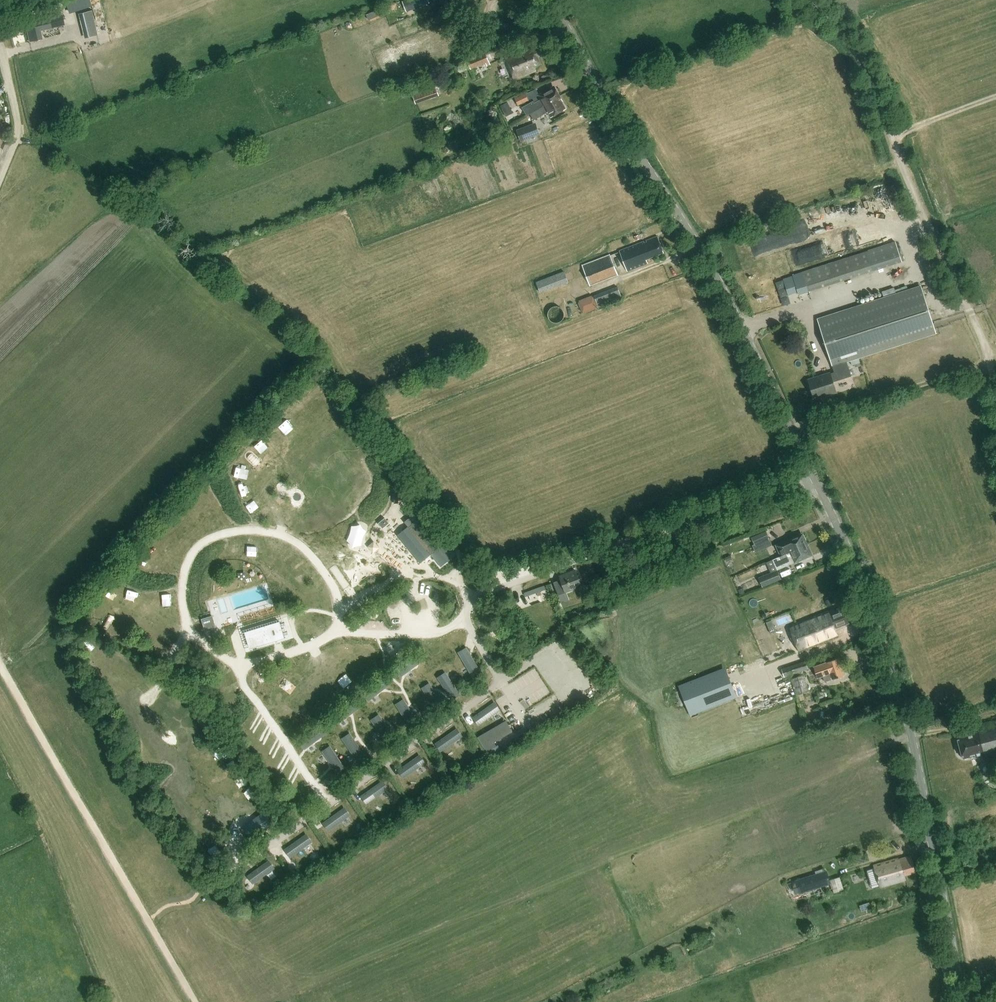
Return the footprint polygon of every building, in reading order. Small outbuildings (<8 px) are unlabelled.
[(430,2),(429,0),(403,0),(402,0),(407,11),(430,2)] [(132,12),(133,17),(149,13),(147,7),(132,12)] [(381,7),(367,13),(369,19),(383,13),(381,7)] [(97,34),(91,10),(78,13),(84,38),(97,34)] [(42,40),(40,31),(64,25),(62,16),(38,22),(37,19),(25,22),(30,43),(42,40)] [(525,52),(524,51),(505,59),(514,81),(536,71),(535,68),(542,65),(539,58),(544,55),(541,47),(536,49),(535,48),(525,52)] [(487,52),(468,60),(471,69),(490,61),(487,52)] [(530,114),(560,98),(554,87),(538,96),(541,100),(534,104),(533,102),(522,108),(527,116),(530,114)] [(421,89),(412,93),(416,104),(425,101),(421,89)] [(527,93),(516,98),(519,105),(530,100),(527,93)] [(566,109),(560,98),(530,114),(534,121),(548,113),(551,117),(566,109)] [(500,106),(506,117),(514,113),(508,102),(500,106)] [(526,127),(516,130),(521,142),(530,138),(540,135),(536,123),(526,127)] [(819,231),(815,220),(789,230),(793,241),(819,231)] [(657,237),(619,252),(627,272),(648,264),(646,260),(664,254),(657,237)] [(793,276),(783,279),(787,290),(796,287),(799,295),(902,262),(895,242),(793,275),(793,276)] [(618,277),(610,255),(582,266),(591,287),(618,277)] [(540,294),(568,283),(564,273),(536,284),(540,294)] [(847,361),(936,332),(921,287),(818,320),(832,366),(833,365),(835,372),(809,380),(814,399),(837,392),(833,382),(852,376),(847,361)] [(597,296),(601,307),(610,303),(606,292),(597,296)] [(583,313),(599,307),(594,294),(578,300),(583,313)] [(441,565),(456,552),(444,537),(447,535),(440,528),(437,530),(420,509),(408,519),(412,524),(410,526),(441,565)] [(766,531),(751,538),(754,544),(769,538),(766,531)] [(780,556),(782,555),(808,545),(804,534),(776,546),(780,556)] [(773,537),(759,542),(762,550),(776,545),(773,537)] [(812,556),(808,545),(782,555),(780,556),(775,558),(780,569),(812,556)] [(777,570),(759,577),(763,587),(781,580),(777,570)] [(582,587),(576,571),(559,576),(561,581),(554,583),(558,595),(582,587)] [(843,605),(789,627),(799,653),(839,636),(836,628),(850,622),(843,605)] [(216,627),(212,615),(201,618),(205,630),(216,627)] [(770,632),(776,630),(772,619),(766,622),(770,632)] [(279,620),(244,630),(249,646),(283,636),(279,620)] [(766,624),(755,629),(765,655),(776,651),(766,624)] [(467,648),(458,652),(472,676),(480,671),(467,648)] [(418,652),(396,668),(402,676),(424,660),(418,652)] [(838,659),(814,667),(818,678),(823,677),(825,682),(844,676),(838,659)] [(807,660),(783,668),(786,676),(810,668),(807,660)] [(684,685),(682,686),(692,713),(734,697),(723,670),(684,685)] [(445,672),(438,677),(453,700),(460,695),(445,672)] [(532,673),(509,690),(516,698),(538,682),(532,673)] [(810,690),(806,674),(792,677),(797,694),(810,690)] [(385,676),(363,693),(370,701),(391,685),(385,676)] [(444,706),(430,683),(423,687),(436,711),(444,706)] [(419,722),(405,699),(396,704),(411,727),(419,722)] [(353,701),(332,717),(338,726),(359,709),(353,701)] [(496,701),(473,718),(479,726),(502,709),(496,701)] [(395,736),(380,714),(372,719),(387,742),(395,736)] [(958,737),(964,759),(975,756),(976,758),(985,756),(986,759),(995,757),(995,720),(979,724),(980,732),(958,737)] [(497,747),(494,742),(512,732),(506,721),(478,737),(487,752),(497,747)] [(457,728),(436,744),(442,752),(463,736),(457,728)] [(366,755),(351,733),(342,738),(357,761),(366,755)] [(346,768),(331,745),(322,751),(337,774),(346,768)] [(421,755),(399,771),(404,778),(426,763),(421,755)] [(383,780),(362,796),(367,804),(389,789),(383,780)] [(345,808),(323,823),(328,831),(351,816),(345,808)] [(265,811),(245,825),(253,837),(273,823),(265,811)] [(307,834),(285,849),(291,858),(313,842),(307,834)] [(900,858),(874,866),(880,887),(906,880),(905,875),(916,872),(911,856),(900,859),(900,858)] [(270,860),(248,876),(254,884),(275,868),(270,860)] [(827,871),(795,881),(799,894),(831,884),(830,880),(827,871)] [(840,877),(830,880),(831,884),(834,893),(844,890),(840,877)]
